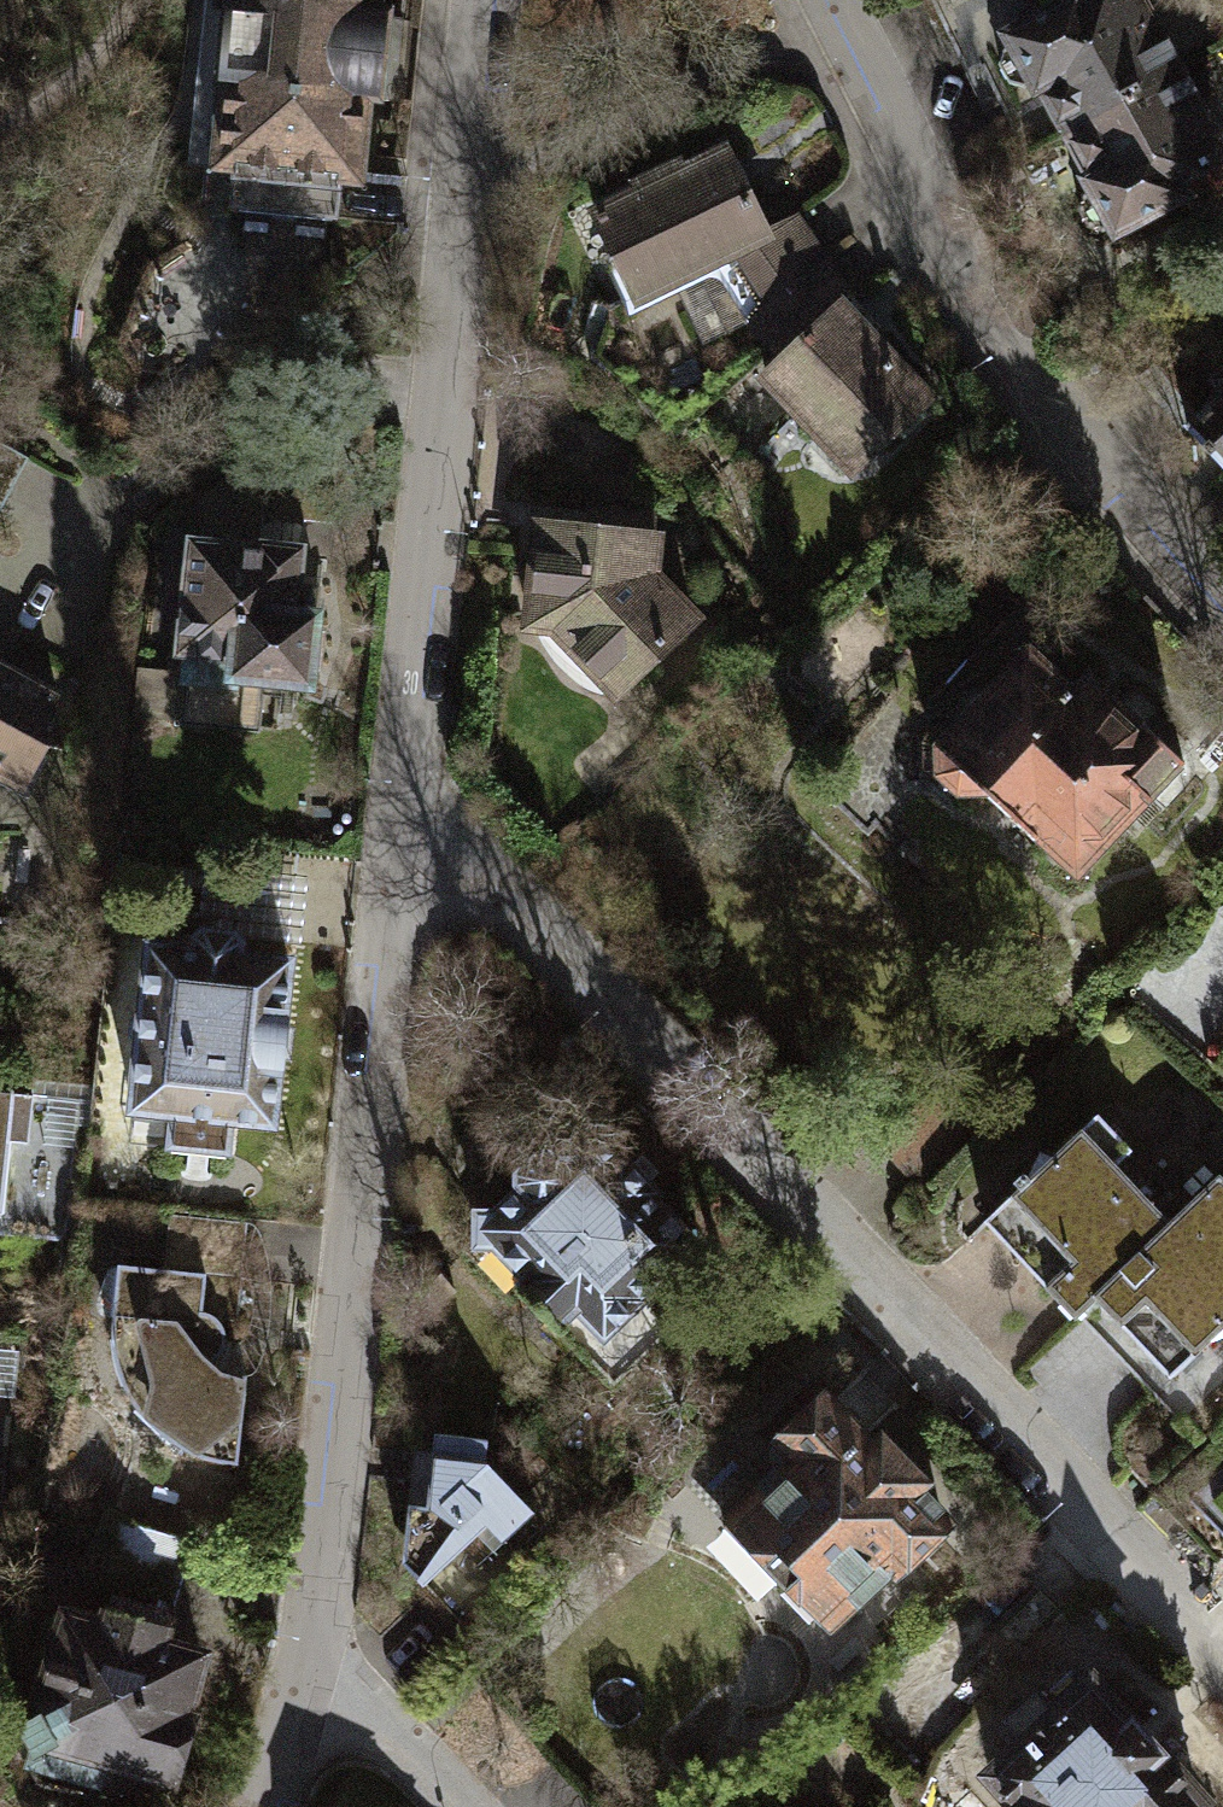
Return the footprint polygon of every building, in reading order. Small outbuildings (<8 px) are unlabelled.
[(237,1),(228,0),(205,0),(189,165),(236,169),(231,210),(336,221),(340,179),(356,180),(364,101),(378,102),(387,17),(373,16),(375,0),(237,0),(237,1)] [(1001,51),(998,63),(1009,82),(1021,87),(1036,79),(1064,133),(1178,71),(1140,0),(1108,0),(1080,15),(1072,0),(1005,37),(1009,46),(1001,51)] [(1064,133),(1093,186),(1083,192),(1078,209),(1090,228),(1102,228),(1108,225),(1113,234),(1196,189),(1202,200),(1222,189),(1222,155),(1178,71),(1064,133)] [(728,153),(593,217),(634,302),(736,253),(769,238),(728,153)] [(736,253),(763,313),(817,261),(798,221),(769,238),(736,253)] [(153,332),(248,350),(266,254),(232,248),(228,270),(167,259),(153,332)] [(849,295),(817,261),(763,313),(749,326),(782,359),(849,295)] [(882,329),(849,295),(782,359),(762,379),(852,472),(925,402),(868,343),(882,329)] [(1185,425),(1222,465),(1222,389),(1185,425)] [(300,521),(328,524),(332,485),(260,477),(253,547),(297,552),(300,521)] [(580,528),(535,526),(531,624),(551,625),(615,691),(690,620),(648,574),(650,510),(580,508),(580,528)] [(253,547),(188,542),(179,650),(187,651),(180,723),(257,730),(262,680),(309,684),(310,668),(319,669),(323,630),(311,629),(315,587),(294,585),(297,552),(253,547)] [(1069,688),(1025,646),(987,686),(973,686),(956,704),(956,718),(934,741),(934,774),(955,794),(985,793),(1075,877),(1183,763),(1143,726),(1157,711),(1130,685),(1115,701),(1084,671),(1069,688)] [(23,786),(46,745),(51,695),(50,689),(45,683),(35,680),(25,680),(0,666),(0,773),(23,786)] [(192,948),(147,944),(133,1107),(171,1111),(168,1146),(229,1151),(232,1119),(271,1122),(285,956),(237,952),(238,941),(231,934),(202,931),(193,937),(192,948)] [(0,1093),(0,1215),(64,1222),(77,1101),(0,1093)] [(1093,1295),(1166,1224),(1111,1167),(1129,1149),(1091,1111),(980,1219),(1073,1314),(1093,1295)] [(695,1238),(581,1124),(551,1154),(543,1146),(515,1175),(524,1183),(459,1247),(510,1298),(522,1286),(614,1378),(667,1326),(637,1295),(695,1238)] [(1216,1175),(1166,1224),(1093,1295),(1169,1373),(1222,1320),(1222,1182),(1216,1175)] [(166,1209),(161,1266),(239,1274),(245,1216),(166,1209)] [(214,1315),(237,1314),(239,1274),(161,1266),(117,1262),(112,1309),(111,1356),(135,1407),(171,1442),(206,1456),(237,1460),(242,1374),(221,1370),(212,1359),(219,1351),(224,1340),(221,1324),(214,1315)] [(6,1470),(18,1331),(0,1330),(0,1470),(6,1470)] [(860,1446),(816,1400),(760,1453),(775,1468),(712,1527),(769,1587),(773,1583),(813,1625),(879,1562),(883,1567),(932,1521),(903,1490),(910,1484),(867,1439),(860,1446)] [(430,1432),(427,1503),(407,1501),(402,1561),(422,1584),(485,1524),(503,1543),(536,1511),(509,1483),(484,1474),(485,1437),(430,1432)] [(187,1541),(112,1518),(97,1565),(172,1589),(187,1541)] [(101,1624),(65,1614),(38,1711),(18,1724),(36,1751),(31,1770),(35,1780),(90,1795),(101,1755),(171,1774),(189,1711),(183,1709),(199,1651),(157,1640),(165,1609),(109,1593),(101,1624)] [(985,1773),(1016,1806),(1210,1806),(1093,1680),(1057,1714),(1033,1688),(1000,1719),(1020,1741),(985,1773)]
